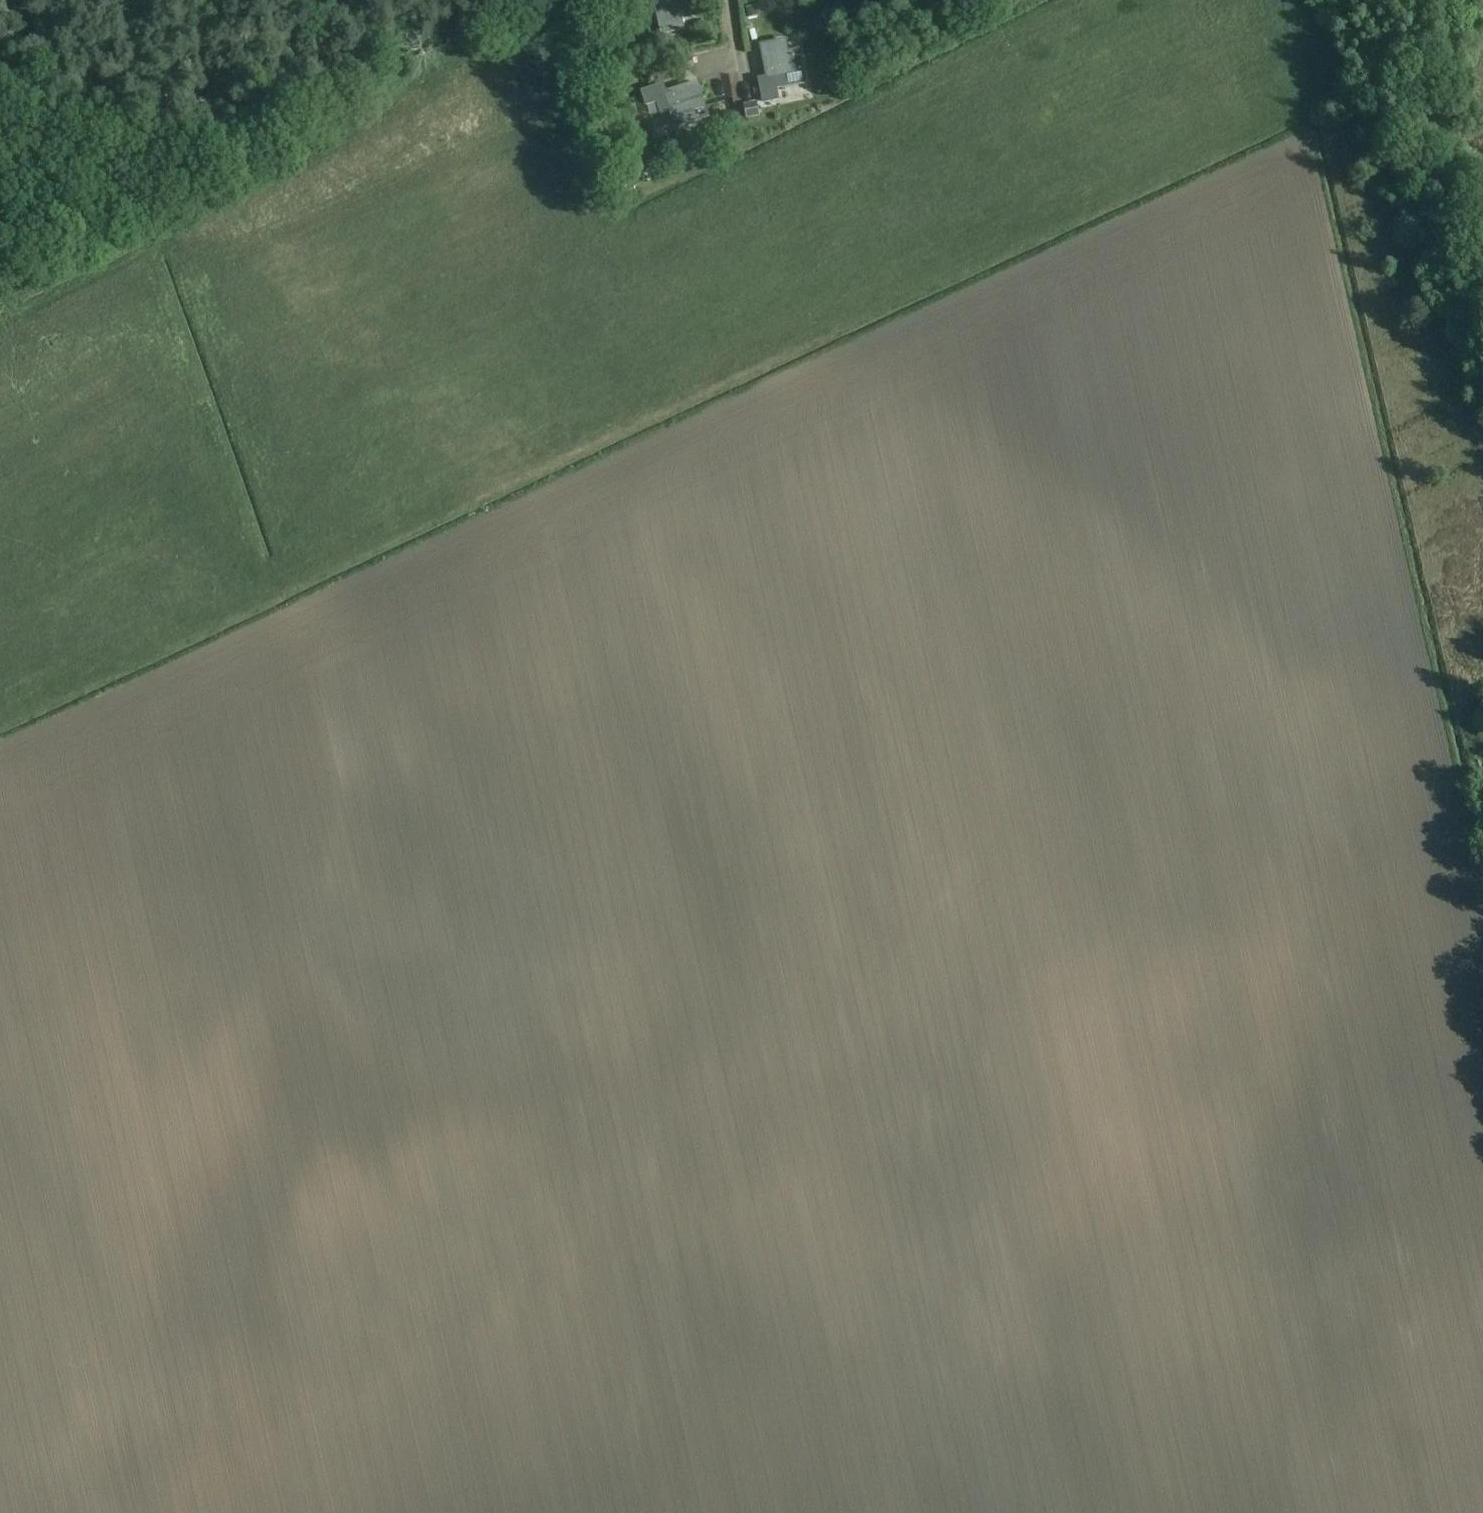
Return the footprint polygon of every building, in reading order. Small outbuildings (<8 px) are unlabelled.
[(685,30),(683,20),(695,17),(691,0),(658,0),(656,0),(664,35),(685,30)] [(755,7),(746,9),(748,20),(757,18),(755,7)] [(787,41),(774,44),(763,46),(770,79),(762,81),(766,103),(780,100),(778,90),(790,87),(788,75),(804,72),(800,51),(790,53),(787,41)] [(689,61),(678,64),(681,73),(692,69),(689,61)] [(699,84),(677,91),(668,94),(666,86),(645,93),(649,106),(660,102),(664,114),(673,111),(678,128),(698,121),(695,111),(707,107),(699,84)] [(755,103),(743,105),(746,119),(758,117),(755,103)]
